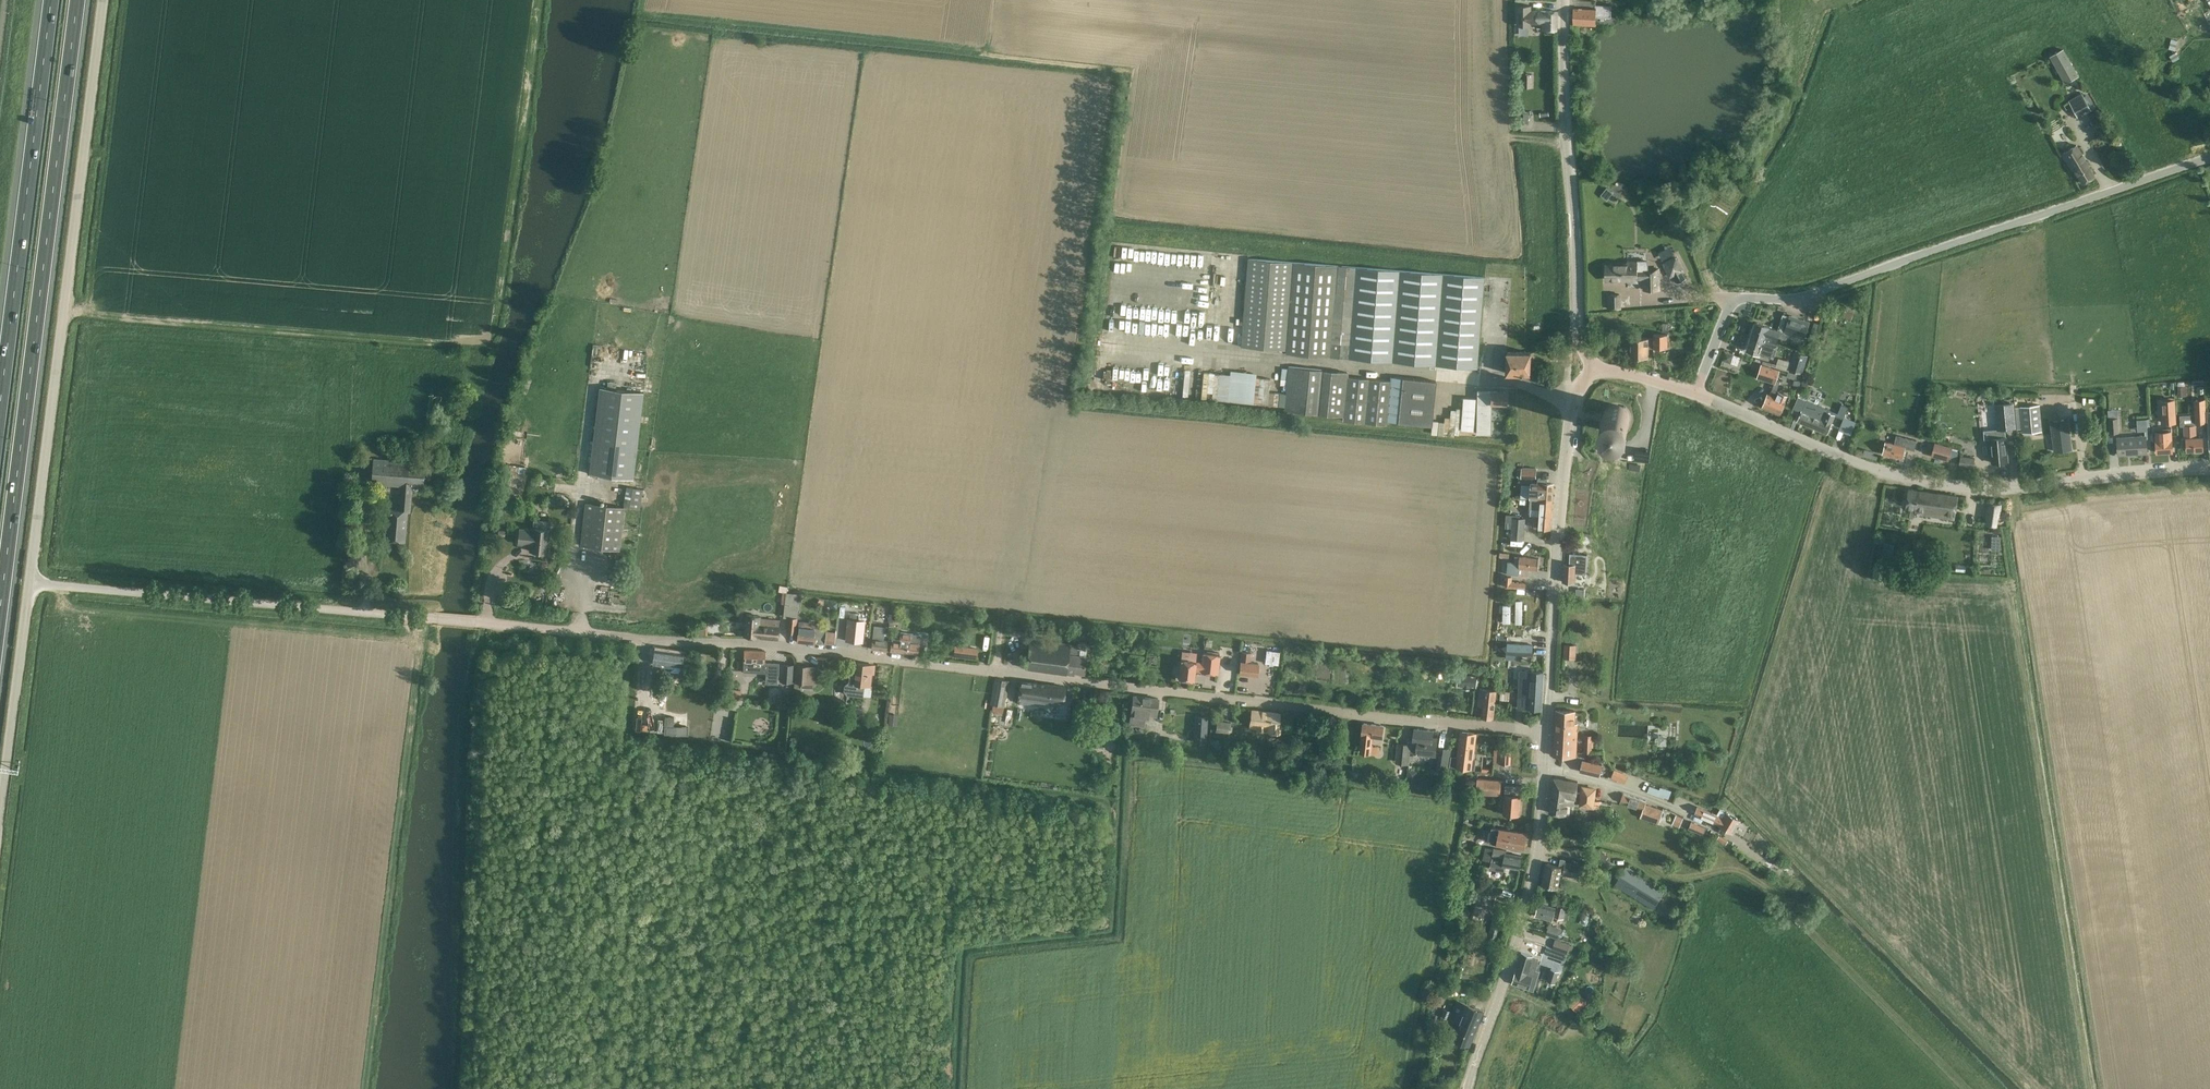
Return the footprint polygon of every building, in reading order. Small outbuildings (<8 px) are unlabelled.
[(1596,1),(1574,1),(1574,24),(1584,24),(1596,24),(1596,17),(1611,17),(1611,5),(1596,5),(1596,1)] [(1517,5),(1516,26),(1531,26),(1531,23),(1538,23),(1543,24),(1543,30),(1545,30),(1550,30),(1552,30),(1556,30),(1557,12),(1546,11),(1540,11),(1539,11),(1539,10),(1531,10),(1531,5),(1517,5)] [(2171,39),(2169,49),(2175,51),(2178,41),(2171,39)] [(2050,56),(2066,84),(2078,76),(2063,49),(2050,56)] [(2175,51),(2169,55),(2172,61),(2179,57),(2175,51)] [(2080,94),(2080,95),(2069,101),(2078,117),(2091,110),(2082,93),(2080,94)] [(2095,176),(2089,167),(2076,146),(2062,154),(2072,170),(2074,168),(2083,183),(2095,176)] [(1607,187),(1600,195),(1607,200),(1613,192),(1607,187)] [(1677,255),(1662,263),(1670,278),(1674,276),(1677,283),(1687,279),(1683,271),(1685,270),(1677,255)] [(1484,278),(1292,262),(1247,259),(1240,346),(1286,349),(1286,354),(1477,369),(1484,278)] [(1620,264),(1605,265),(1606,279),(1627,279),(1638,279),(1644,279),(1645,290),(1659,290),(1658,280),(1658,270),(1649,270),(1638,270),(1637,261),(1627,262),(1627,264),(1620,264)] [(1620,294),(1607,294),(1608,308),(1621,308),(1620,294)] [(1790,316),(1785,331),(1788,333),(1800,336),(1804,338),(1806,332),(1809,322),(1804,320),(1793,317),(1790,315),(1790,316)] [(1751,327),(1749,335),(1765,340),(1775,343),(1776,341),(1777,337),(1786,339),(1787,336),(1799,340),(1800,336),(1788,333),(1785,331),(1778,329),(1778,330),(1769,327),(1769,326),(1755,322),(1753,328),(1751,327)] [(1631,338),(1631,358),(1649,358),(1649,348),(1668,348),(1668,334),(1654,334),(1654,338),(1631,338)] [(1749,335),(1746,342),(1749,343),(1747,349),(1757,352),(1761,354),(1773,357),(1777,344),(1775,343),(1765,340),(1749,335)] [(1825,344),(1818,342),(1816,350),(1823,352),(1825,344)] [(1791,363),(1789,369),(1790,370),(1802,374),(1808,356),(1795,351),(1791,363)] [(1507,373),(1520,373),(1531,373),(1531,353),(1508,352),(1507,373)] [(1739,357),(1733,355),(1725,352),(1723,360),(1731,362),(1732,360),(1738,362),(1739,357)] [(1770,395),(1768,394),(1762,407),(1779,414),(1785,401),(1784,401),(1787,395),(1777,390),(1780,381),(1776,379),(1779,370),(1762,364),(1758,377),(1774,383),(1773,386),(1772,388),(1770,395)] [(1386,422),(1431,425),(1436,382),(1390,377),(1390,381),(1347,377),(1348,372),(1288,366),(1284,411),(1343,416),(1343,421),(1386,425),(1386,422)] [(1803,376),(1789,371),(1788,371),(1788,372),(1786,377),(1795,379),(1793,384),(1799,387),(1803,376)] [(600,387),(590,474),(633,479),(643,392),(600,387)] [(2186,387),(2177,387),(2178,396),(2187,395),(2186,387)] [(1477,390),(1476,434),(1491,434),(1491,419),(1491,404),(1495,404),(1506,404),(1506,392),(1495,392),(1492,392),(1492,390),(1477,390)] [(1791,412),(1800,416),(1797,421),(1827,434),(1835,415),(1843,418),(1848,406),(1841,404),(1837,412),(1828,408),(1828,409),(1797,396),(1793,408),(1791,412)] [(1473,431),(1476,399),(1463,398),(1460,430),(1473,431)] [(2175,399),(2159,400),(2160,403),(2161,420),(2161,424),(2176,423),(2175,399)] [(2197,400),(2193,400),(2194,414),(2194,422),(2195,422),(2198,422),(2205,422),(2205,405),(2204,404),(2204,399),(2197,400)] [(1997,429),(1984,430),(1985,439),(1990,438),(1991,452),(1992,463),(2008,461),(2007,450),(2006,436),(2004,437),(2004,433),(2005,432),(2005,429),(2016,428),(2014,402),(1995,404),(1997,429)] [(1601,420),(1601,421),(1602,423),(1603,425),(1604,427),(1605,429),(1607,431),(1609,432),(1612,433),(1614,433),(1617,433),(1619,433),(1621,432),(1623,431),(1625,429),(1627,428),(1628,425),(1629,423),(1630,421),(1630,418),(1629,416),(1629,414),(1627,411),(1626,409),(1624,408),(1622,407),(1620,406),(1617,405),(1615,405),(1613,405),(1610,406),(1608,407),(1606,408),(1604,410),(1603,412),(1602,414),(1602,415),(1601,420)] [(2040,405),(2020,406),(2023,433),(2042,431),(2040,405)] [(1454,435),(1459,435),(1461,409),(1455,409),(1456,410),(1450,410),(1449,418),(1444,417),(1444,422),(1432,421),(1431,435),(1453,436),(1454,435)] [(2109,418),(2109,433),(2118,432),(2117,412),(2109,412),(2109,418)] [(2194,414),(2180,415),(2180,426),(2183,426),(2184,438),(2182,438),(2182,447),(2187,446),(2187,450),(2195,450),(2195,452),(2202,452),(2202,450),(2203,450),(2202,439),(2202,436),(2197,437),(2196,425),(2195,422),(2194,422),(2194,414)] [(1846,417),(1841,429),(1853,434),(1858,422),(1846,417)] [(2072,449),(2070,438),(2068,419),(2051,421),(2054,451),(2072,449)] [(2166,428),(2152,429),(2153,432),(2153,440),(2156,439),(2156,441),(2157,452),(2173,451),(2172,440),(2172,438),(2171,439),(2171,430),(2171,428),(2166,428)] [(1885,443),(1883,454),(1902,458),(1904,448),(1913,450),(1916,440),(1896,435),(1894,442),(1894,445),(1885,443)] [(2147,453),(2146,442),(2146,436),(2117,438),(2118,455),(2147,453)] [(1952,447),(1935,443),(1932,456),(1948,461),(1949,458),(1955,459),(1957,451),(1951,449),(1952,447)] [(1961,456),(1959,464),(1974,466),(1975,458),(1961,456)] [(387,528),(386,539),(404,541),(407,511),(409,511),(412,485),(423,486),(425,463),(374,459),(372,484),(373,484),(373,481),(402,484),(400,510),(384,509),(383,529),(384,529),(384,528),(387,528)] [(1537,469),(1523,468),(1522,478),(1536,479),(1537,469)] [(506,477),(504,485),(513,487),(514,479),(506,477)] [(1531,497),(1531,499),(1553,501),(1554,484),(1546,483),(1547,479),(1538,478),(1537,484),(1531,483),(1531,484),(1531,497)] [(1909,489),(1907,499),(1906,507),(1911,508),(1910,516),(1915,517),(1916,513),(1954,519),(1958,496),(1909,489)] [(556,499),(556,504),(560,507),(564,505),(565,500),(561,497),(556,499)] [(1531,499),(1530,508),(1541,509),(1540,513),(1540,516),(1540,522),(1539,529),(1540,529),(1551,530),(1552,514),(1553,501),(1531,499)] [(1989,502),(1987,513),(1987,515),(1988,516),(1987,524),(1996,525),(1998,516),(1999,516),(2001,504),(1989,502)] [(624,507),(586,503),(581,546),(619,551),(624,507)] [(1511,528),(1510,539),(1524,540),(1525,519),(1520,518),(1520,515),(1506,514),(1505,527),(1511,528)] [(519,529),(518,543),(531,545),(530,551),(547,553),(549,529),(550,521),(533,519),(533,528),(532,530),(519,529)] [(1992,535),(1991,550),(2000,550),(2001,542),(2001,538),(2001,536),(1992,535)] [(1508,567),(1508,575),(1518,576),(1519,571),(1520,569),(1538,570),(1538,559),(1515,557),(1515,562),(1507,562),(1507,567),(1508,567)] [(1575,565),(1575,564),(1564,564),(1563,582),(1574,582),(1574,573),(1582,574),(1582,565),(1575,565)] [(1506,575),(1505,587),(1525,589),(1526,584),(1511,583),(1512,576),(1506,575)] [(784,592),(782,603),(796,605),(798,594),(784,592)] [(1511,605),(1503,605),(1503,623),(1515,623),(1522,624),(1523,602),(1521,601),(1517,601),(1516,602),(1516,608),(1511,608),(1511,605)] [(758,617),(757,626),(756,637),(778,639),(780,620),(758,617)] [(857,617),(854,640),(867,641),(870,619),(863,618),(857,617)] [(789,618),(787,633),(795,634),(797,619),(789,618)] [(799,620),(798,632),(797,641),(821,644),(822,633),(815,633),(816,622),(799,620)] [(872,649),(876,649),(886,650),(891,651),(892,641),(884,640),(885,627),(874,625),(872,649)] [(696,633),(705,634),(705,626),(696,626),(696,633)] [(835,633),(826,632),(825,644),(834,645),(835,633)] [(892,641),(891,651),(890,651),(918,654),(920,635),(900,632),(899,641),(892,640),(892,641)] [(1096,636),(1088,635),(1086,644),(1094,646),(1096,636)] [(1077,644),(1029,637),(1027,653),(1026,667),(1026,668),(1074,674),(1074,671),(1085,673),(1087,656),(1076,655),(1077,644)] [(1515,644),(1514,649),(1514,655),(1533,656),(1534,646),(1523,645),(1523,639),(1512,638),(1511,644),(1515,644)] [(954,639),(953,650),(958,650),(959,645),(961,645),(962,640),(954,639)] [(1564,658),(1575,658),(1576,645),(1565,644),(1564,658)] [(655,649),(653,660),(653,663),(662,664),(661,670),(682,672),(684,653),(655,649)] [(765,651),(745,650),(744,662),(744,671),(751,671),(766,672),(766,676),(777,676),(778,663),(764,663),(765,651)] [(1182,651),(1180,668),(1179,679),(1194,681),(1195,669),(1201,670),(1201,673),(1217,675),(1220,654),(1203,653),(1202,663),(1196,662),(1196,661),(1189,660),(1190,652),(1182,651)] [(1242,652),(1241,662),(1239,673),(1257,675),(1258,664),(1249,663),(1251,653),(1242,652)] [(1278,655),(1258,652),(1257,660),(1265,661),(1265,663),(1277,665),(1278,655)] [(870,685),(871,676),(873,665),(857,663),(855,682),(848,681),(844,685),(843,690),(846,694),(862,696),(863,684),(870,685)] [(781,664),(779,682),(794,683),(795,666),(781,664)] [(809,667),(795,666),(794,683),(793,698),(800,699),(801,683),(808,683),(809,667)] [(1521,686),(1520,690),(1542,691),(1543,671),(1529,671),(1528,687),(1521,686)] [(1459,677),(1458,684),(1464,685),(1464,687),(1469,688),(1470,686),(1476,686),(1477,679),(1471,678),(1471,676),(1465,675),(1465,677),(1459,677)] [(995,678),(993,689),(990,704),(1004,707),(1009,681),(995,678)] [(1021,681),(1019,692),(1018,702),(1050,706),(1049,713),(1056,714),(1057,706),(1056,706),(1056,703),(1063,703),(1065,687),(1021,681)] [(699,690),(712,693),(713,685),(701,683),(699,690)] [(1478,705),(1482,705),(1481,717),(1493,718),(1496,690),(1480,688),(1478,705)] [(726,696),(739,697),(740,691),(726,689),(726,696)] [(1541,710),(1542,691),(1520,690),(1520,694),(1527,694),(1526,709),(1541,710)] [(1509,701),(1510,692),(1501,692),(1500,700),(1509,701)] [(1157,710),(1157,709),(1158,699),(1133,696),(1130,724),(1143,725),(1144,717),(1149,717),(1150,709),(1157,710)] [(719,698),(718,706),(730,708),(731,700),(719,698)] [(1024,710),(1017,709),(1015,720),(1022,721),(1024,710)] [(1251,710),(1249,727),(1255,728),(1255,730),(1257,731),(1258,728),(1268,730),(1268,732),(1279,733),(1280,725),(1278,724),(1280,713),(1251,710)] [(1575,711),(1567,710),(1556,710),(1554,756),(1576,756),(1576,724),(1574,724),(1575,711)] [(889,714),(888,725),(897,726),(898,715),(889,714)] [(1195,715),(1193,743),(1206,744),(1208,716),(1195,715)] [(867,717),(858,720),(861,727),(869,724),(867,717)] [(1216,732),(1229,733),(1230,723),(1217,721),(1216,732)] [(1364,723),(1363,734),(1361,752),(1378,754),(1379,747),(1371,746),(1372,736),(1382,737),(1384,725),(1364,723)] [(1412,741),(1411,745),(1410,753),(1418,754),(1435,755),(1437,739),(1432,738),(1433,730),(1415,728),(1413,741),(1412,741)] [(1463,732),(1460,757),(1454,757),(1453,768),(1476,771),(1475,758),(1471,757),(1474,733),(1463,732)] [(1585,734),(1584,752),(1588,752),(1592,752),(1592,747),(1592,741),(1593,734),(1585,734)] [(1398,744),(1396,763),(1409,765),(1410,753),(1411,745),(1398,744)] [(829,746),(827,757),(838,759),(839,748),(829,746)] [(1438,771),(1449,772),(1449,771),(1452,771),(1453,766),(1450,766),(1452,750),(1444,749),(1442,756),(1440,756),(1438,771)] [(1494,749),(1493,763),(1511,764),(1512,750),(1494,749)] [(1583,761),(1580,771),(1600,775),(1602,765),(1583,761)] [(1624,782),(1626,776),(1627,775),(1621,773),(1615,770),(1612,777),(1624,782)] [(1554,778),(1550,812),(1569,815),(1570,805),(1574,806),(1578,781),(1554,778)] [(1501,779),(1478,779),(1478,792),(1481,792),(1481,793),(1501,793),(1501,779)] [(1505,813),(1520,814),(1522,786),(1507,785),(1505,813)] [(1580,795),(1579,806),(1595,808),(1595,801),(1597,787),(1581,785),(1580,795)] [(1650,786),(1647,792),(1648,792),(1664,799),(1665,798),(1668,799),(1671,793),(1670,793),(1671,792),(1671,791),(1660,787),(1659,789),(1650,785),(1650,786)] [(1623,794),(1620,802),(1642,809),(1643,809),(1640,817),(1659,823),(1663,810),(1645,803),(1646,802),(1623,794)] [(1699,815),(1719,824),(1718,824),(1731,831),(1733,833),(1741,820),(1727,812),(1724,817),(1712,812),(1712,813),(1697,807),(1695,812),(1700,814),(1699,815)] [(1676,814),(1672,824),(1679,827),(1684,818),(1676,814)] [(1705,829),(1691,823),(1688,828),(1702,835),(1705,829)] [(1487,829),(1485,840),(1491,841),(1491,842),(1525,848),(1528,833),(1494,827),(1493,830),(1487,829)] [(1719,835),(1717,839),(1726,844),(1728,840),(1719,835)] [(1482,860),(1488,861),(1489,855),(1492,856),(1491,862),(1490,868),(1503,871),(1504,866),(1520,869),(1522,856),(1506,853),(1506,850),(1484,846),(1482,860)] [(1608,855),(1599,851),(1597,850),(1594,858),(1596,858),(1594,863),(1601,866),(1603,860),(1606,861),(1608,855)] [(1546,863),(1542,885),(1553,887),(1557,888),(1560,874),(1562,874),(1565,861),(1566,859),(1561,858),(1559,866),(1557,866),(1554,865),(1546,863)] [(1562,874),(1562,875),(1577,878),(1586,879),(1588,865),(1580,863),(1565,861),(1562,874)] [(1615,885),(1653,909),(1665,889),(1627,866),(1615,885)] [(1473,917),(1472,919),(1475,920),(1476,917),(1480,918),(1482,909),(1483,903),(1476,901),(1473,917)] [(1552,920),(1553,917),(1566,920),(1570,907),(1556,904),(1555,905),(1553,905),(1552,906),(1538,903),(1535,916),(1552,920)] [(1446,919),(1444,927),(1452,929),(1454,921),(1446,919)] [(1549,925),(1546,935),(1556,937),(1558,927),(1549,925)] [(1552,949),(1566,953),(1570,943),(1555,939),(1552,949)] [(1516,971),(1512,984),(1521,986),(1529,989),(1536,969),(1538,960),(1532,958),(1533,956),(1521,953),(1516,971)] [(1547,980),(1556,983),(1560,972),(1551,969),(1547,980)] [(1454,1039),(1460,1042),(1470,1046),(1484,1011),(1458,1001),(1454,1012),(1445,1009),(1442,1016),(1460,1024),(1454,1039)]
